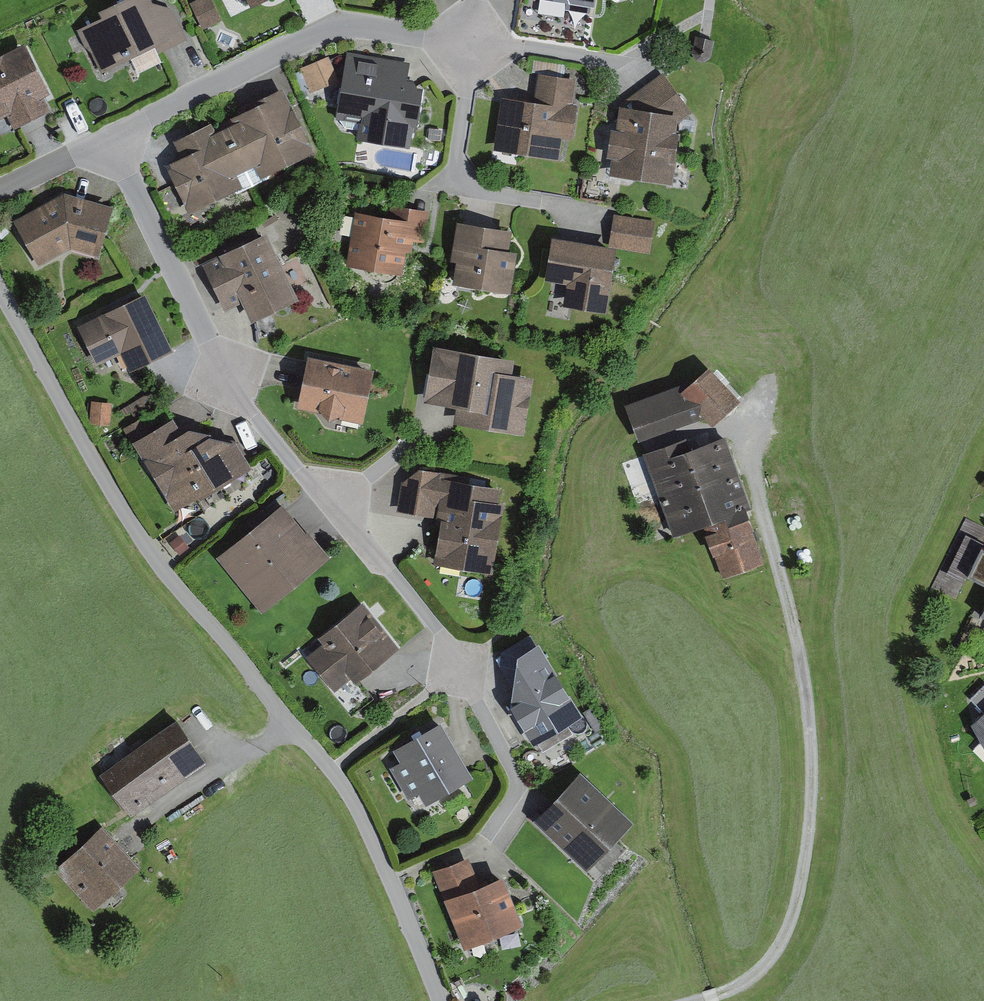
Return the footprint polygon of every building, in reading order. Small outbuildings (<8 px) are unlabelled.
[(78,28),(100,72),(155,44),(159,53),(160,52),(174,45),(188,38),(172,6),(154,0),(117,0),(101,8),(104,14),(78,28)] [(189,2),(202,29),(222,19),(213,0),(193,0),(189,2)] [(566,7),(590,11),(591,4),(595,5),(595,0),(567,0),(566,7)] [(715,39),(695,34),(691,52),(696,59),(703,61),(711,56),(715,39)] [(0,53),(0,117),(7,113),(14,127),(51,108),(44,94),(50,91),(24,41),(0,53)] [(154,46),(131,58),(138,72),(161,60),(154,46)] [(347,50),(336,116),(338,117),(344,126),(358,128),(356,137),(410,146),(413,129),(416,129),(423,86),(423,85),(418,84),(413,75),(408,75),(410,61),(347,50)] [(328,54),(299,67),(310,92),(340,79),(328,54)] [(612,155),(609,173),(671,181),(678,129),(676,129),(677,122),(693,111),(663,70),(619,102),(616,127),(611,126),(607,154),(612,155)] [(500,93),(493,149),(561,158),(564,136),(572,137),(576,103),(573,102),(576,77),(538,72),(535,98),(500,93)] [(181,154),(164,162),(188,212),(235,189),(237,192),(269,176),(268,173),(314,151),(283,86),(259,97),(260,100),(230,115),(232,120),(216,128),(211,120),(173,138),(181,154)] [(64,190),(14,218),(39,264),(71,248),(99,256),(104,239),(114,203),(64,190)] [(390,213),(353,207),(345,265),(403,273),(406,251),(412,252),(414,240),(424,241),(428,210),(391,204),(390,213)] [(655,220),(614,213),(609,242),(618,243),(617,247),(650,254),(655,220)] [(513,226),(456,217),(449,258),(456,260),(452,282),(510,292),(518,249),(509,247),(513,226)] [(266,230),(202,260),(225,309),(242,300),(252,320),(299,297),(266,230)] [(609,242),(552,233),(545,278),(566,281),(563,303),(608,310),(617,247),(618,243),(609,242)] [(145,290),(77,322),(97,364),(121,352),(129,369),(172,348),(145,290)] [(513,355),(432,342),(423,400),(455,405),(453,421),(524,433),(533,374),(510,370),(513,355)] [(307,352),(297,405),(322,411),(329,418),(340,413),(340,417),(363,422),(374,366),(307,352)] [(625,402),(639,439),(704,416),(714,426),(742,399),(709,363),(693,378),(625,402)] [(126,403),(117,408),(122,417),(131,412),(134,418),(156,405),(149,392),(127,405),(126,403)] [(112,401),(91,399),(89,423),(110,424),(112,401)] [(173,414),(131,440),(174,509),(197,494),(199,498),(253,465),(252,464),(236,438),(211,432),(210,429),(189,423),(181,428),(173,414)] [(141,416),(123,427),(130,439),(149,428),(141,416)] [(687,437),(644,452),(674,533),(702,523),(722,578),(767,562),(748,507),(752,506),(725,433),(690,446),(687,437)] [(459,473),(419,466),(401,480),(396,509),(436,516),(435,519),(440,520),(433,563),(493,573),(506,499),(499,498),(501,485),(458,478),(459,473)] [(282,500),(215,555),(261,611),(330,555),(306,526),(305,527),(282,500)] [(180,533),(169,542),(180,554),(190,546),(180,533)] [(981,543),(966,572),(983,581),(983,544),(981,543)] [(306,654),(335,690),(351,676),(355,681),(400,645),(363,599),(318,635),(322,641),(306,654)] [(513,685),(511,703),(533,741),(536,740),(543,751),(574,733),(567,722),(583,712),(539,639),(535,641),(530,633),(501,650),(499,664),(513,685)] [(970,696),(982,710),(971,721),(983,742),(983,683),(970,696)] [(177,717),(101,772),(132,815),(208,760),(177,717)] [(400,759),(389,766),(407,798),(418,792),(424,802),(471,775),(439,720),(393,747),(400,759)] [(580,768),(533,817),(587,869),(634,821),(580,768)] [(141,865),(102,824),(55,869),(94,910),(141,865)] [(468,856),(433,870),(464,948),(525,924),(503,871),(478,881),(468,856)]
